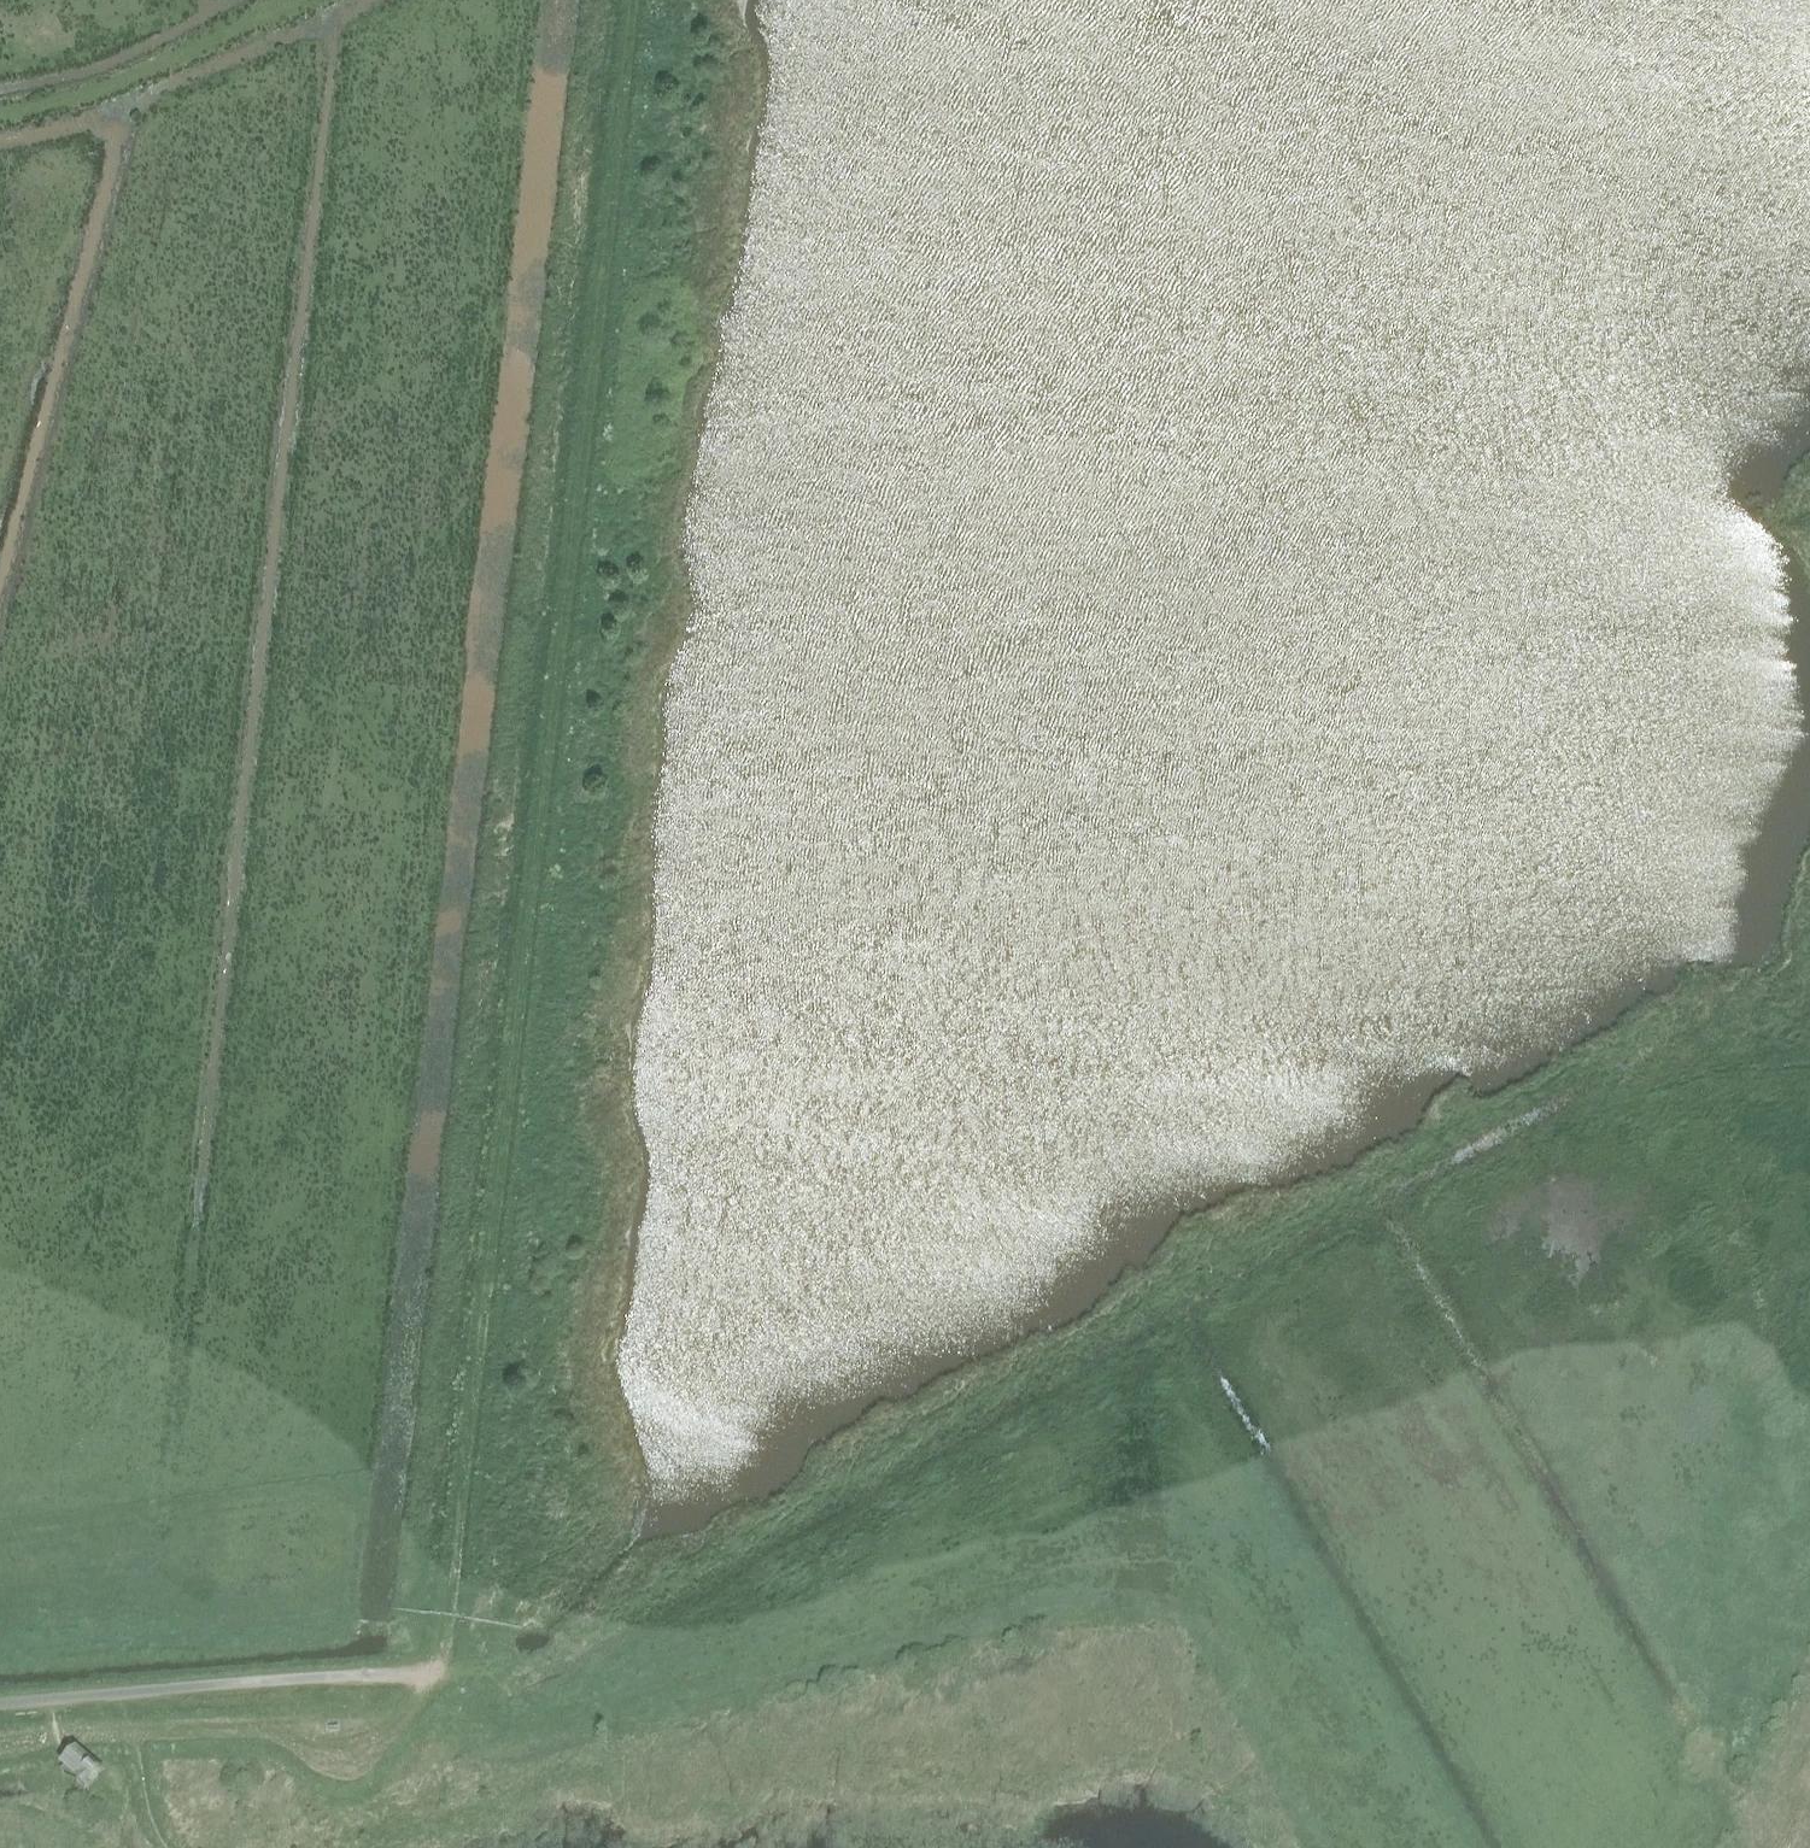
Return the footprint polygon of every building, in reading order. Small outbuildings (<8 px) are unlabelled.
[(99,1787),(69,1761),(55,1777),(85,1804),(99,1787)]
